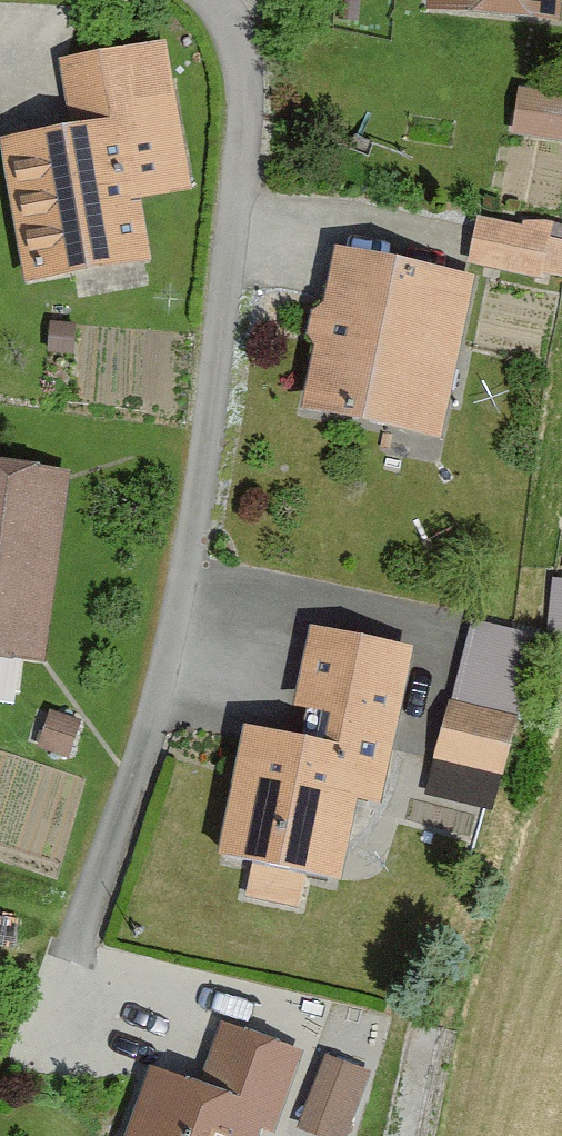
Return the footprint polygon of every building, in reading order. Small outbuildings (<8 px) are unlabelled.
[(435,8),(561,19),(561,0),(435,0),(435,8)] [(138,49),(59,63),(71,131),(2,143),(29,292),(155,270),(132,142),(154,138),(138,49)] [(526,90),(522,135),(561,139),(561,93),(526,90)] [(559,238),(483,220),(472,267),(548,284),(559,238)] [(480,281),(342,253),(330,313),(319,310),(312,345),(322,347),(308,416),(446,444),(480,281)] [(69,476),(0,468),(0,658),(48,664),(69,476)] [(550,648),(481,629),(434,795),(477,807),(486,776),(512,784),(550,648)] [(390,806),(423,657),(318,634),(300,716),(314,719),(308,746),(254,734),(226,861),(258,868),(251,900),(307,912),(315,876),(352,884),(369,802),(390,806)] [(78,728),(49,720),(40,753),(68,761),(78,728)] [(155,1076),(134,1135),(282,1135),(308,1059),(227,1031),(206,1093),(155,1076)] [(333,1066),(306,1134),(312,1135),(355,1135),(376,1083),(333,1066)]
